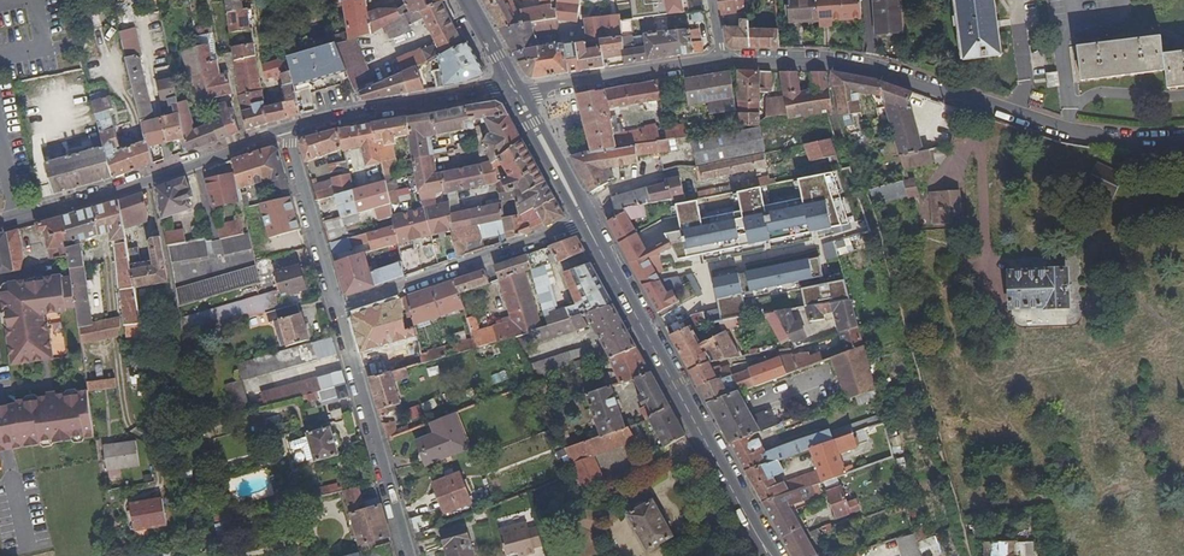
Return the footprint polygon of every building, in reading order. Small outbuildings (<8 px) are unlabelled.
[(122,40),(137,36),(129,0),(112,0),(122,40)] [(244,10),(252,8),(252,4),(240,6),(240,0),(225,0),(227,13),(244,10)] [(343,1),(347,2),(348,6),(350,32),(332,37),(334,45),(336,45),(355,39),(370,35),(373,32),(382,26),(419,8),(421,11),(442,3),(445,2),(444,0),(404,0),(406,4),(396,11),(379,11),(369,14),(366,0),(343,0),(343,1)] [(486,2),(500,28),(556,17),(556,4),(554,5),(553,0),(537,0),(539,6),(520,18),(510,0),(484,0),(486,2)] [(556,17),(576,19),(578,0),(557,0),(556,4),(556,17)] [(633,18),(642,17),(668,15),(672,15),(684,14),(685,14),(683,0),(632,0),(633,18)] [(721,13),(745,12),(744,0),(719,0),(721,13)] [(815,0),(786,0),(787,19),(816,18),(815,0)] [(816,18),(817,27),(829,27),(829,19),(860,18),(859,0),(815,0),(816,18)] [(901,31),(899,0),(873,0),(875,32),(901,31)] [(964,60),(1001,54),(994,0),(957,0),(964,60)] [(400,75),(402,74),(426,64),(440,58),(464,45),(452,23),(442,3),(421,11),(419,8),(382,26),(373,32),(375,36),(382,32),(384,35),(387,33),(390,39),(412,30),(410,25),(424,18),(437,45),(408,56),(394,62),(398,71),(400,75)] [(223,22),(221,10),(219,11),(211,12),(214,24),(223,22)] [(246,20),(244,10),(227,13),(230,32),(248,29),(246,20)] [(703,13),(692,14),(692,22),(704,21),(703,13)] [(684,14),(672,15),(668,15),(669,33),(685,31),(684,14)] [(623,35),(621,16),(585,19),(587,41),(591,41),(605,38),(623,35)] [(557,33),(556,17),(500,28),(506,38),(514,53),(536,49),(534,37),(552,34),(557,33)] [(636,48),(648,46),(646,36),(645,29),(642,17),(633,18),(634,34),(636,48)] [(747,47),(746,30),(745,23),(739,23),(739,29),(724,29),(726,42),(730,48),(738,47),(747,47)] [(253,28),(248,29),(230,32),(233,52),(240,100),(246,130),(255,127),(266,124),(264,107),(253,42),(253,28)] [(669,33),(646,36),(648,46),(651,60),(685,54),(704,51),(701,36),(691,38),(690,30),(685,31),(669,33)] [(776,31),(746,30),(747,47),(759,48),(777,49),(776,31)] [(211,57),(209,45),(214,44),(212,33),(196,37),(198,47),(209,97),(232,93),(228,73),(220,75),(216,60),(211,57)] [(636,48),(634,34),(623,35),(624,50),(636,48)] [(605,38),(607,53),(608,57),(625,55),(624,50),(623,35),(605,38)] [(1162,35),(1078,45),(1082,81),(1166,71),(1168,88),(1183,87),(1183,52),(1164,54),(1162,35)] [(127,57),(136,55),(140,59),(142,55),(138,38),(123,42),(127,57)] [(575,43),(577,51),(581,71),(595,69),(603,67),(601,54),(607,53),(605,38),(591,41),(587,41),(575,43)] [(346,71),(355,93),(374,85),(355,39),(336,45),(346,71)] [(467,43),(464,45),(440,58),(441,69),(434,70),(436,88),(452,86),(464,83),(480,78),(485,72),(477,59),(467,43)] [(571,52),(570,44),(563,45),(565,53),(571,52)] [(289,71),(293,87),(346,71),(336,45),(334,45),(286,58),(289,71)] [(569,73),(565,53),(563,45),(557,45),(553,46),(539,48),(541,61),(520,64),(523,71),(525,75),(533,78),(569,73)] [(624,50),(625,55),(626,64),(633,63),(651,60),(648,46),(636,48),(624,50)] [(209,97),(198,47),(181,50),(198,101),(203,107),(210,105),(210,104),(209,97)] [(539,48),(536,49),(514,53),(520,64),(541,61),(539,48)] [(571,52),(565,53),(569,73),(576,72),(581,71),(577,51),(571,52)] [(148,147),(168,142),(163,118),(156,119),(140,59),(136,55),(127,57),(129,67),(147,141),(148,147)] [(281,75),(281,73),(289,71),(286,58),(286,57),(261,63),(265,80),(281,75)] [(419,77),(428,73),(426,64),(402,74),(410,93),(417,91),(424,90),(419,77)] [(293,116),(300,114),(293,87),(289,71),(281,73),(281,75),(284,85),(281,86),(285,102),(282,103),(287,118),(293,116)] [(735,71),(739,124),(758,124),(758,118),(758,91),(758,71),(755,71),(746,71),(745,71),(735,71)] [(758,71),(758,91),(768,91),(769,71),(758,71)] [(711,114),(735,111),(730,72),(697,77),(684,79),(683,79),(689,105),(709,102),(711,114)] [(765,97),(765,114),(787,111),(787,116),(827,113),(832,112),(827,73),(811,73),(813,91),(800,92),(797,72),(789,72),(779,72),(784,97),(765,97)] [(882,97),(887,115),(889,121),(901,157),(923,152),(910,110),(907,106),(912,92),(880,81),(859,77),(832,73),(839,116),(841,117),(845,127),(855,125),(853,114),(861,113),(858,92),(882,97)] [(397,76),(374,85),(355,93),(353,94),(355,99),(360,97),(362,100),(384,97),(410,93),(402,74),(400,75),(397,76)] [(1047,88),(1057,87),(1056,74),(1046,75),(1047,88)] [(162,101),(170,99),(177,97),(174,78),(158,81),(162,101)] [(657,81),(659,95),(668,93),(666,79),(657,81)] [(657,81),(627,86),(630,104),(660,100),(659,95),(657,81)] [(665,135),(657,136),(656,128),(624,133),(623,124),(618,124),(616,117),(609,117),(606,108),(630,104),(627,86),(577,95),(584,123),(591,152),(666,140),(665,135)] [(92,102),(100,133),(112,177),(130,171),(152,163),(148,147),(147,141),(117,151),(116,148),(119,147),(108,111),(113,110),(110,97),(92,102)] [(228,136),(223,118),(192,128),(187,98),(178,100),(178,104),(180,113),(185,138),(187,150),(210,142),(228,136)] [(506,118),(509,116),(505,110),(503,105),(496,101),(407,116),(410,133),(406,134),(407,139),(411,158),(433,155),(430,136),(472,129),(474,127),(473,122),(482,120),(483,125),(488,124),(486,120),(506,118)] [(226,109),(224,103),(219,103),(223,118),(228,136),(232,134),(239,132),(233,108),(226,109)] [(275,121),(287,118),(282,103),(264,107),(266,124),(275,121)] [(185,138),(180,113),(163,118),(168,142),(185,138)] [(372,122),(377,146),(390,143),(394,143),(393,138),(401,135),(406,134),(410,133),(407,116),(389,119),(372,122)] [(489,138),(484,146),(491,165),(492,166),(523,142),(515,128),(509,116),(506,118),(486,120),(488,124),(493,136),(489,138)] [(375,164),(381,163),(377,146),(372,122),(353,126),(346,127),(340,128),(344,148),(344,150),(364,146),(368,165),(375,164)] [(689,137),(688,127),(664,130),(665,135),(666,140),(673,139),(689,137)] [(697,163),(763,151),(758,127),(738,130),(692,136),(697,163)] [(304,158),(306,162),(344,148),(340,128),(318,134),(303,138),(300,143),(304,158)] [(88,184),(112,177),(100,133),(88,137),(90,145),(84,147),(85,151),(45,162),(54,194),(88,184)] [(637,154),(659,151),(673,149),(673,139),(666,140),(591,152),(571,157),(585,184),(590,192),(609,184),(608,181),(614,179),(609,167),(638,164),(637,154)] [(804,144),(811,162),(813,162),(836,157),(830,140),(804,144)] [(511,193),(513,199),(545,182),(533,161),(523,142),(492,166),(491,167),(493,174),(502,166),(507,182),(500,184),(504,195),(511,193)] [(394,166),(390,143),(377,146),(381,163),(382,169),(392,167),(394,166)] [(275,188),(268,190),(271,200),(291,195),(278,150),(273,147),(254,153),(232,160),(236,174),(239,189),(271,177),(275,188)] [(697,163),(695,163),(697,176),(701,176),(765,165),(765,164),(764,158),(763,151),(697,163)] [(929,151),(901,157),(905,169),(931,163),(929,151)] [(411,158),(414,179),(420,200),(434,198),(436,194),(444,192),(444,194),(448,194),(485,187),(482,166),(463,169),(436,174),(435,166),(433,155),(411,158)] [(838,160),(836,157),(813,162),(814,165),(838,160)] [(311,182),(313,187),(318,203),(328,200),(327,198),(335,196),(352,192),(354,192),(354,190),(350,174),(349,170),(347,161),(327,166),(330,175),(336,173),(337,177),(331,178),(332,182),(317,186),(316,181),(311,182)] [(491,165),(482,166),(485,187),(490,186),(495,186),(493,174),(491,167),(492,166),(491,165)] [(382,169),(384,177),(394,175),(392,167),(382,169)] [(657,312),(680,302),(674,290),(668,293),(661,282),(656,274),(663,273),(659,257),(673,250),(679,262),(833,228),(849,224),(832,173),(798,179),(802,199),(764,206),(760,187),(750,189),(737,191),(741,211),(700,219),(696,199),(690,201),(684,202),(675,204),(680,229),(664,232),(668,240),(646,251),(637,233),(619,242),(624,253),(637,276),(643,286),(651,301),(657,312)] [(232,175),(237,203),(242,202),(239,189),(236,174),(232,175)] [(212,208),(237,203),(232,175),(207,182),(212,208)] [(394,175),(384,177),(386,183),(391,204),(399,202),(394,175)] [(664,180),(665,183),(669,200),(670,205),(675,204),(684,202),(680,176),(664,180)] [(768,179),(767,176),(749,180),(750,189),(760,187),(774,184),(773,179),(768,179)] [(157,190),(162,221),(190,210),(187,200),(192,198),(189,192),(180,195),(179,193),(188,190),(185,178),(177,182),(157,190)] [(909,180),(879,189),(870,191),(875,205),(905,197),(918,195),(913,179),(909,180)] [(740,184),(736,185),(714,189),(713,187),(697,190),(699,199),(737,191),(750,189),(749,180),(740,181),(740,183),(740,184)] [(548,189),(545,182),(513,199),(520,216),(553,198),(548,189)] [(381,184),(354,190),(354,192),(352,192),(357,212),(376,208),(389,205),(391,204),(386,183),(381,184)] [(643,206),(669,200),(665,183),(645,189),(612,198),(617,215),(625,214),(624,210),(643,206)] [(495,186),(500,203),(513,199),(511,193),(504,195),(500,184),(495,186)] [(935,225),(960,224),(957,191),(931,193),(935,225)] [(135,195),(119,200),(124,228),(149,223),(150,212),(142,192),(135,195)] [(343,222),(358,218),(357,212),(352,192),(335,196),(340,216),(341,216),(343,222)] [(271,200),(261,203),(269,236),(300,227),(296,213),(291,195),(271,200)] [(558,207),(553,198),(520,216),(518,217),(504,219),(504,222),(507,241),(529,234),(564,219),(558,207)] [(106,205),(111,232),(110,234),(111,242),(117,242),(125,327),(128,327),(129,343),(143,340),(134,288),(127,247),(124,228),(119,200),(109,204),(106,205)] [(99,236),(110,234),(111,232),(106,205),(99,206),(95,208),(99,236)] [(389,205),(376,208),(379,219),(392,217),(389,205)] [(449,205),(436,208),(424,210),(430,237),(445,233),(451,232),(449,215),(450,215),(450,214),(449,205)] [(504,219),(500,205),(468,212),(468,210),(450,214),(450,215),(449,215),(451,232),(455,231),(504,222),(504,219)] [(619,242),(637,233),(634,227),(629,220),(646,217),(643,206),(624,210),(625,214),(617,215),(607,222),(613,232),(619,242)] [(68,243),(99,236),(95,208),(64,216),(68,243)] [(424,210),(409,213),(415,240),(430,237),(424,210)] [(399,243),(415,240),(409,213),(393,217),(395,225),(399,243)] [(68,247),(68,243),(64,216),(47,221),(34,224),(37,233),(44,231),(49,250),(54,249),(56,259),(70,257),(68,247)] [(340,216),(331,219),(330,217),(322,219),(323,220),(329,243),(347,238),(343,222),(341,216),(340,216)] [(393,217),(392,217),(379,219),(381,229),(395,225),(393,217)] [(245,234),(241,221),(215,226),(218,242),(221,242),(245,234)] [(381,229),(368,233),(370,242),(372,250),(391,245),(397,243),(399,243),(395,225),(381,229)] [(13,280),(22,277),(22,261),(20,245),(18,229),(5,233),(0,234),(0,284),(13,280)] [(451,232),(445,233),(456,258),(466,255),(455,231),(451,232)] [(252,249),(248,233),(245,234),(221,242),(224,257),(252,250),(252,249)] [(368,233),(348,238),(352,248),(370,242),(368,233)] [(836,240),(840,255),(855,251),(851,236),(836,240)] [(127,247),(134,288),(168,282),(160,237),(151,239),(149,242),(154,266),(140,268),(137,252),(132,252),(131,246),(127,247)] [(332,252),(333,255),(352,248),(348,238),(347,238),(329,243),(332,252)] [(550,264),(583,252),(575,238),(560,243),(527,254),(532,269),(550,264)] [(834,242),(823,245),(826,259),(837,256),(834,242)] [(185,247),(185,244),(167,248),(170,268),(207,259),(206,252),(203,252),(201,243),(185,247)] [(397,243),(391,245),(396,264),(401,262),(397,243)] [(82,344),(111,339),(109,322),(92,324),(84,266),(81,245),(68,247),(70,257),(77,308),(82,344)] [(346,295),(373,286),(370,273),(364,252),(334,261),(338,274),(344,294),(346,295)] [(529,270),(532,269),(527,254),(510,260),(493,266),(497,279),(523,271),(528,269),(529,270)] [(817,258),(745,273),(749,293),(765,289),(799,282),(807,280),(816,279),(822,277),(817,258)] [(416,271),(413,260),(402,264),(404,275),(416,271)] [(396,264),(370,273),(373,286),(388,281),(404,275),(402,264),(401,262),(396,264)] [(281,290),(282,295),(306,288),(299,264),(275,270),(276,274),(272,275),(277,291),(281,290)] [(532,269),(529,270),(542,311),(556,307),(549,284),(554,283),(551,270),(551,268),(551,266),(550,264),(532,269)] [(551,319),(545,320),(547,326),(612,305),(600,284),(594,273),(589,264),(562,272),(577,304),(549,313),(551,319)] [(177,309),(260,284),(256,268),(175,292),(177,309)] [(457,292),(487,283),(485,268),(469,274),(453,279),(457,292)] [(523,271),(497,279),(509,316),(516,336),(541,328),(523,271)] [(1045,273),(1010,275),(1010,308),(1046,307),(1047,308),(1067,307),(1066,271),(1045,272),(1045,273)] [(807,280),(799,282),(801,289),(835,283),(835,281),(833,274),(822,277),(816,279),(816,282),(808,284),(807,280)] [(77,308),(72,277),(63,278),(63,275),(12,282),(13,291),(3,292),(13,365),(55,360),(50,322),(47,323),(46,315),(68,312),(68,309),(77,308)] [(694,275),(688,277),(698,298),(703,295),(694,275)] [(701,315),(705,332),(721,328),(733,326),(747,323),(742,299),(737,278),(737,276),(710,282),(717,312),(701,315)] [(741,277),(737,278),(742,299),(766,294),(765,289),(749,293),(744,294),(741,277)] [(678,278),(661,282),(668,293),(674,290),(682,287),(678,278)] [(411,316),(412,324),(461,305),(457,292),(453,279),(424,289),(403,296),(406,316),(411,316)] [(835,283),(801,289),(806,310),(807,310),(850,301),(844,279),(835,281),(835,283)] [(13,291),(12,282),(7,282),(3,288),(3,292),(13,291)] [(276,310),(285,307),(282,295),(281,290),(277,291),(179,320),(182,338),(276,310)] [(825,317),(835,315),(840,336),(858,331),(850,301),(807,310),(811,325),(826,322),(825,317)] [(287,346),(309,339),(298,303),(285,307),(276,310),(287,346)] [(591,326),(609,357),(636,348),(623,324),(612,305),(547,326),(541,328),(516,336),(510,337),(517,352),(535,346),(534,344),(591,326)] [(775,317),(792,346),(795,344),(799,342),(804,341),(806,339),(800,326),(794,327),(790,313),(775,317)] [(510,337),(516,336),(509,316),(500,319),(501,322),(491,326),(496,341),(510,337)] [(123,337),(120,320),(109,322),(111,339),(123,337)] [(475,347),(496,341),(491,326),(470,332),(475,347)] [(710,364),(739,360),(729,341),(700,345),(691,326),(670,335),(678,349),(690,371),(710,364)] [(733,326),(721,328),(722,336),(735,334),(733,326)] [(862,347),(858,331),(840,336),(843,349),(839,350),(820,355),(822,362),(832,358),(862,347)] [(419,363),(475,347),(470,332),(423,351),(424,353),(417,354),(419,363)] [(236,366),(241,382),(325,357),(320,341),(236,366)] [(874,391),(862,347),(832,358),(847,400),(874,391)] [(579,350),(583,361),(585,366),(592,363),(586,348),(579,350)] [(609,357),(608,358),(618,384),(632,379),(650,372),(641,357),(636,348),(609,357)] [(573,370),(571,365),(567,354),(528,368),(533,384),(573,370)] [(785,359),(787,368),(784,369),(785,375),(822,362),(820,355),(809,357),(809,354),(806,354),(806,355),(794,357),(785,359)] [(583,361),(571,365),(573,370),(585,366),(583,361)] [(781,362),(749,372),(754,386),(785,375),(784,369),(781,362)] [(699,387),(731,377),(727,368),(721,370),(720,369),(712,369),(711,367),(710,364),(690,371),(691,373),(694,378),(699,387)] [(397,402),(391,381),(406,376),(403,367),(367,377),(375,404),(378,417),(385,415),(384,411),(393,408),(392,404),(397,402)] [(300,396),(333,387),(344,384),(341,370),(262,392),(257,401),(259,408),(288,399),(300,396)] [(641,406),(637,408),(642,419),(647,417),(669,406),(660,390),(650,372),(632,379),(641,395),(636,397),(641,406)] [(737,392),(754,386),(749,372),(731,377),(734,385),(737,392)] [(728,395),(725,388),(734,385),(731,377),(699,387),(703,395),(708,403),(728,395)] [(118,388),(117,379),(87,383),(87,385),(88,391),(118,388)] [(225,386),(232,409),(248,404),(241,382),(225,386)] [(547,393),(543,382),(534,385),(536,391),(538,396),(547,393)] [(333,387),(336,397),(337,400),(348,397),(344,384),(333,387)] [(610,386),(583,396),(598,436),(625,425),(610,386)] [(318,396),(319,402),(336,397),(333,387),(300,396),(301,401),(306,399),(307,401),(312,399),(312,398),(318,396)] [(24,442),(42,440),(59,438),(72,438),(84,438),(94,438),(88,391),(79,392),(66,392),(49,393),(32,395),(16,397),(16,401),(0,404),(0,447),(24,442)] [(717,419),(730,443),(756,433),(773,427),(775,426),(768,410),(751,416),(737,392),(728,395),(708,403),(717,419)] [(409,420),(423,416),(419,405),(406,409),(409,420)] [(647,417),(662,446),(663,447),(685,436),(676,420),(669,406),(647,417)] [(424,465),(445,457),(443,450),(466,442),(454,413),(429,423),(433,435),(415,442),(420,453),(424,464),(424,465)] [(381,425),(385,440),(396,435),(392,422),(381,425)] [(590,458),(635,439),(628,425),(625,425),(598,436),(573,446),(564,449),(576,475),(584,493),(604,484),(590,458)] [(299,440),(306,463),(313,461),(314,463),(338,456),(330,428),(306,435),(307,438),(299,440)] [(557,436),(564,449),(573,446),(570,441),(569,441),(565,432),(557,436)] [(777,461),(782,459),(778,448),(764,453),(760,447),(762,444),(756,433),(730,443),(737,456),(745,471),(777,461)] [(823,445),(820,435),(807,439),(811,450),(823,445)] [(855,444),(855,441),(853,435),(823,445),(811,450),(819,472),(823,483),(825,482),(836,478),(845,475),(842,467),(840,461),(838,455),(851,451),(849,447),(855,444)] [(139,466),(136,444),(136,441),(136,440),(103,445),(105,457),(107,471),(139,466)] [(787,458),(803,452),(798,441),(782,447),(787,458)] [(443,450),(445,457),(468,448),(466,442),(443,450)] [(817,485),(823,483),(819,472),(778,486),(773,478),(783,473),(777,461),(745,471),(754,488),(763,503),(813,486),(817,485)] [(845,475),(853,473),(850,464),(842,467),(845,475)] [(432,483),(443,513),(471,503),(460,473),(432,483)] [(828,492),(840,488),(836,478),(825,482),(828,492)] [(338,485),(313,489),(314,494),(339,491),(338,485)] [(810,499),(811,503),(812,504),(822,500),(817,485),(813,486),(817,497),(810,499)] [(783,539),(801,528),(789,507),(810,499),(817,497),(813,486),(763,503),(782,538),(783,539)] [(360,546),(360,545),(362,551),(375,547),(374,541),(388,537),(381,513),(377,497),(360,502),(356,488),(343,491),(360,546)] [(841,488),(840,488),(828,492),(826,493),(837,519),(859,511),(856,501),(847,505),(841,488)] [(167,524),(162,499),(130,504),(134,529),(167,524)] [(646,549),(671,536),(651,500),(641,505),(639,502),(633,505),(635,509),(626,514),(646,549)] [(1034,511),(1035,523),(1052,521),(1050,509),(1034,511)] [(213,517),(215,526),(226,523),(232,521),(230,513),(213,517)] [(408,519),(413,537),(419,534),(415,523),(423,520),(421,515),(408,519)] [(225,535),(229,532),(226,523),(215,526),(217,537),(225,535)] [(497,532),(504,555),(507,555),(516,553),(517,555),(525,555),(533,554),(531,549),(540,546),(534,528),(526,530),(524,523),(497,532)] [(824,535),(833,531),(830,526),(822,529),(824,535)] [(465,527),(441,534),(446,552),(444,553),(444,555),(473,555),(465,527)] [(837,536),(845,533),(843,527),(835,531),(837,536)] [(811,546),(802,530),(801,528),(783,539),(792,555),(817,555),(811,546)] [(897,539),(902,555),(920,555),(914,533),(897,539)] [(212,542),(187,547),(189,555),(191,555),(214,551),(212,542)] [(1033,543),(985,544),(985,555),(1034,555),(1033,543)]
